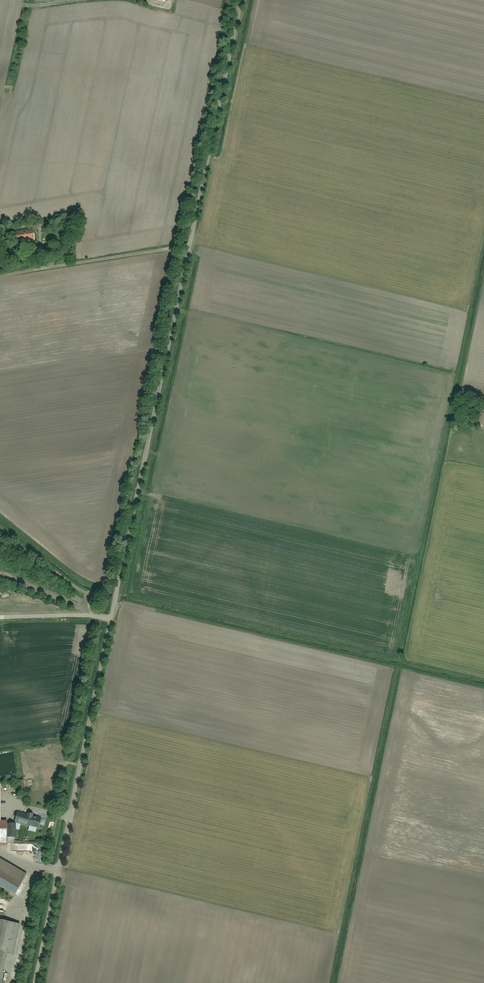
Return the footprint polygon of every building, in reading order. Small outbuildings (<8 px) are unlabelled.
[(31,228),(14,230),(16,242),(33,239),(31,228)] [(20,812),(17,823),(38,828),(41,818),(20,812)] [(15,896),(28,875),(0,859),(0,887),(15,896)] [(8,910),(9,901),(0,899),(0,909),(8,910)] [(1,982),(2,982),(9,955),(13,956),(20,926),(0,921),(0,982),(1,982)]
